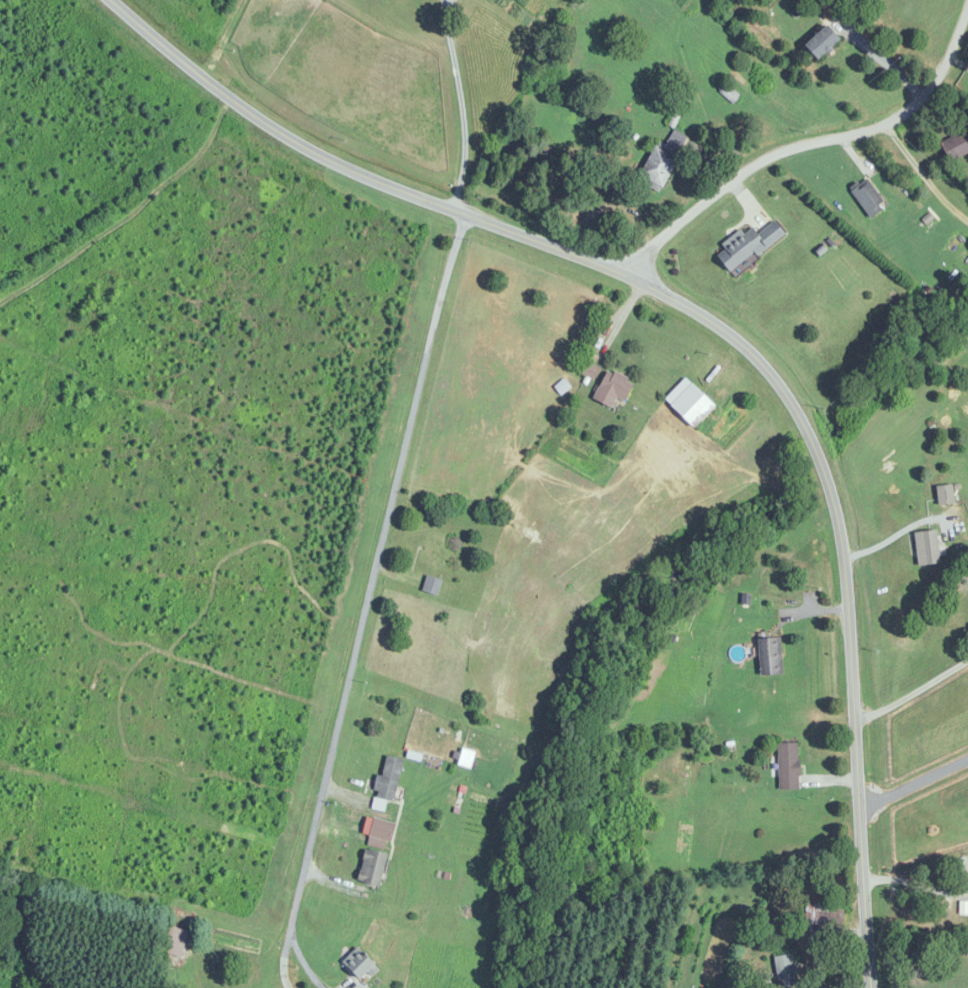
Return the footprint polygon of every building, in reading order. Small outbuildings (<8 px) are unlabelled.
[(843,41),(831,25),(807,44),(819,60),(843,41)] [(967,128),(942,142),(952,162),(967,153),(967,129),(967,128)] [(690,138),(674,129),(664,146),(657,142),(637,178),(661,191),(690,138)] [(872,218),(888,206),(867,176),(850,188),(872,218)] [(717,254),(733,274),(787,234),(771,213),(717,254)] [(601,367),(585,360),(580,373),(596,380),(601,367)] [(594,398),(613,407),(618,397),(626,401),(636,381),(609,368),(594,398)] [(696,429),(718,407),(688,377),(666,398),(696,429)] [(938,504),(956,504),(956,485),(938,485),(938,504)] [(940,564),(938,530),(916,531),(918,565),(940,564)] [(439,594),(442,579),(427,575),(423,590),(439,594)] [(761,674),(782,673),(781,637),(759,638),(761,674)] [(778,743),(779,789),(801,789),(800,743),(778,743)] [(398,799),(402,758),(386,756),(383,775),(377,775),(375,797),(398,799)] [(397,823),(367,816),(363,835),(369,836),(359,880),(382,885),(389,852),(384,851),(386,841),(392,842),(397,823)] [(842,925),(843,905),(806,904),(805,924),(842,925)] [(185,945),(189,932),(171,926),(167,939),(185,945)] [(361,980),(378,965),(360,946),(343,961),(361,980)] [(779,987),(796,985),(791,954),(774,957),(779,987)]
